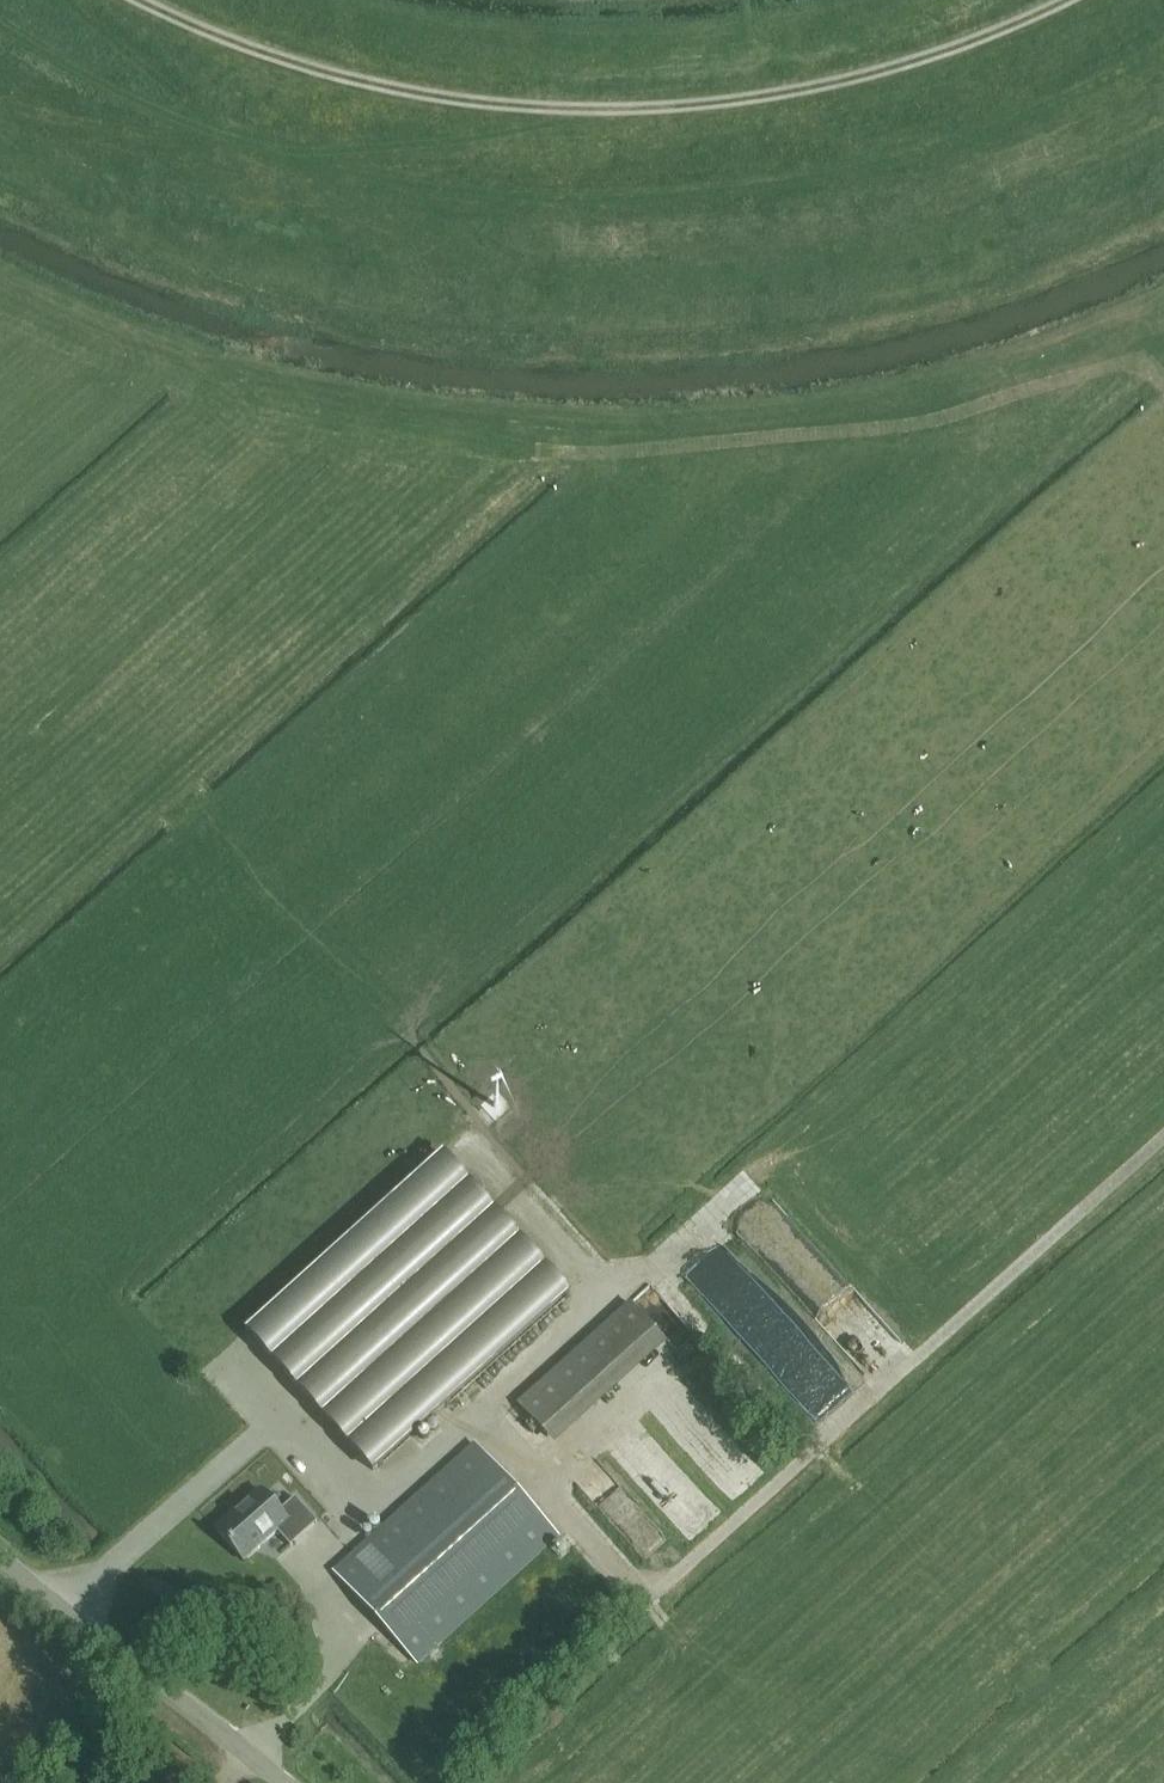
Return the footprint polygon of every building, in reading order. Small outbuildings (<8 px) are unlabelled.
[(373,1471),(569,1294),(442,1154),(246,1331),(373,1471)] [(659,1336),(629,1303),(517,1405),(547,1437),(659,1336)] [(752,1325),(812,1406),(835,1390),(775,1309),(752,1325)] [(653,1393),(729,1492),(752,1475),(677,1376),(653,1393)] [(628,1423),(612,1440),(648,1473),(654,1466),(658,1470),(664,1464),(677,1476),(682,1471),(628,1423)] [(474,1444),(333,1572),(417,1664),(557,1536),(474,1444)] [(214,1529),(244,1562),(277,1532),(290,1546),(317,1522),(294,1498),(279,1511),(259,1489),(214,1529)]
